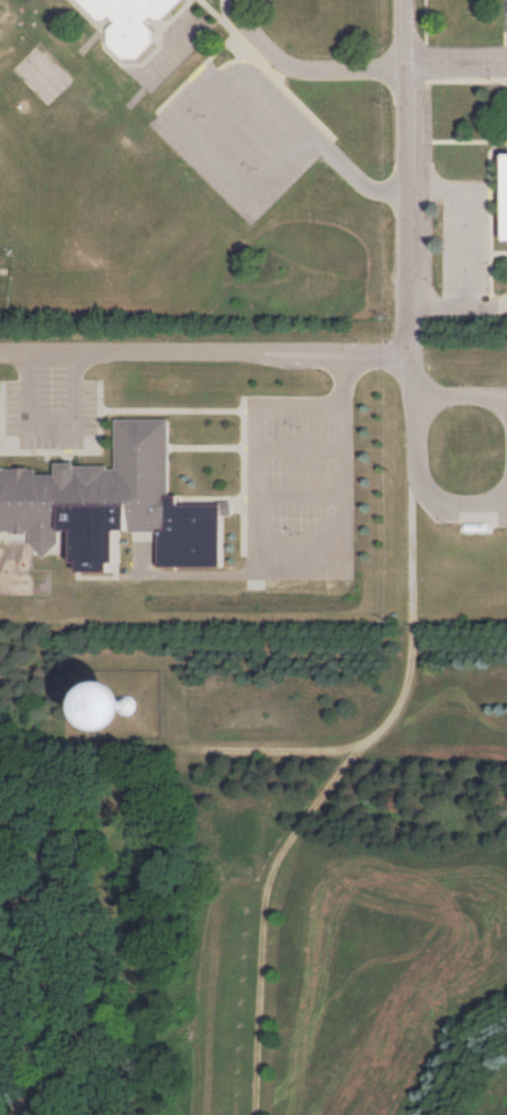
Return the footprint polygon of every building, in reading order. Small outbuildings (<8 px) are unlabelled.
[(97,18),(114,18),(118,22),(111,29),(111,42),(125,58),(139,58),(153,46),(153,18),(158,18),(178,0),(81,0),(97,18)] [(33,531),(33,550),(62,550),(62,530),(76,530),(76,563),(83,563),(83,571),(114,571),(114,563),(120,562),(120,531),(160,530),(161,566),(223,566),(222,515),(233,515),(233,503),(179,503),(179,494),(170,494),(170,418),(117,419),(118,464),(58,465),(58,468),(0,469),(0,532),(33,531)]
